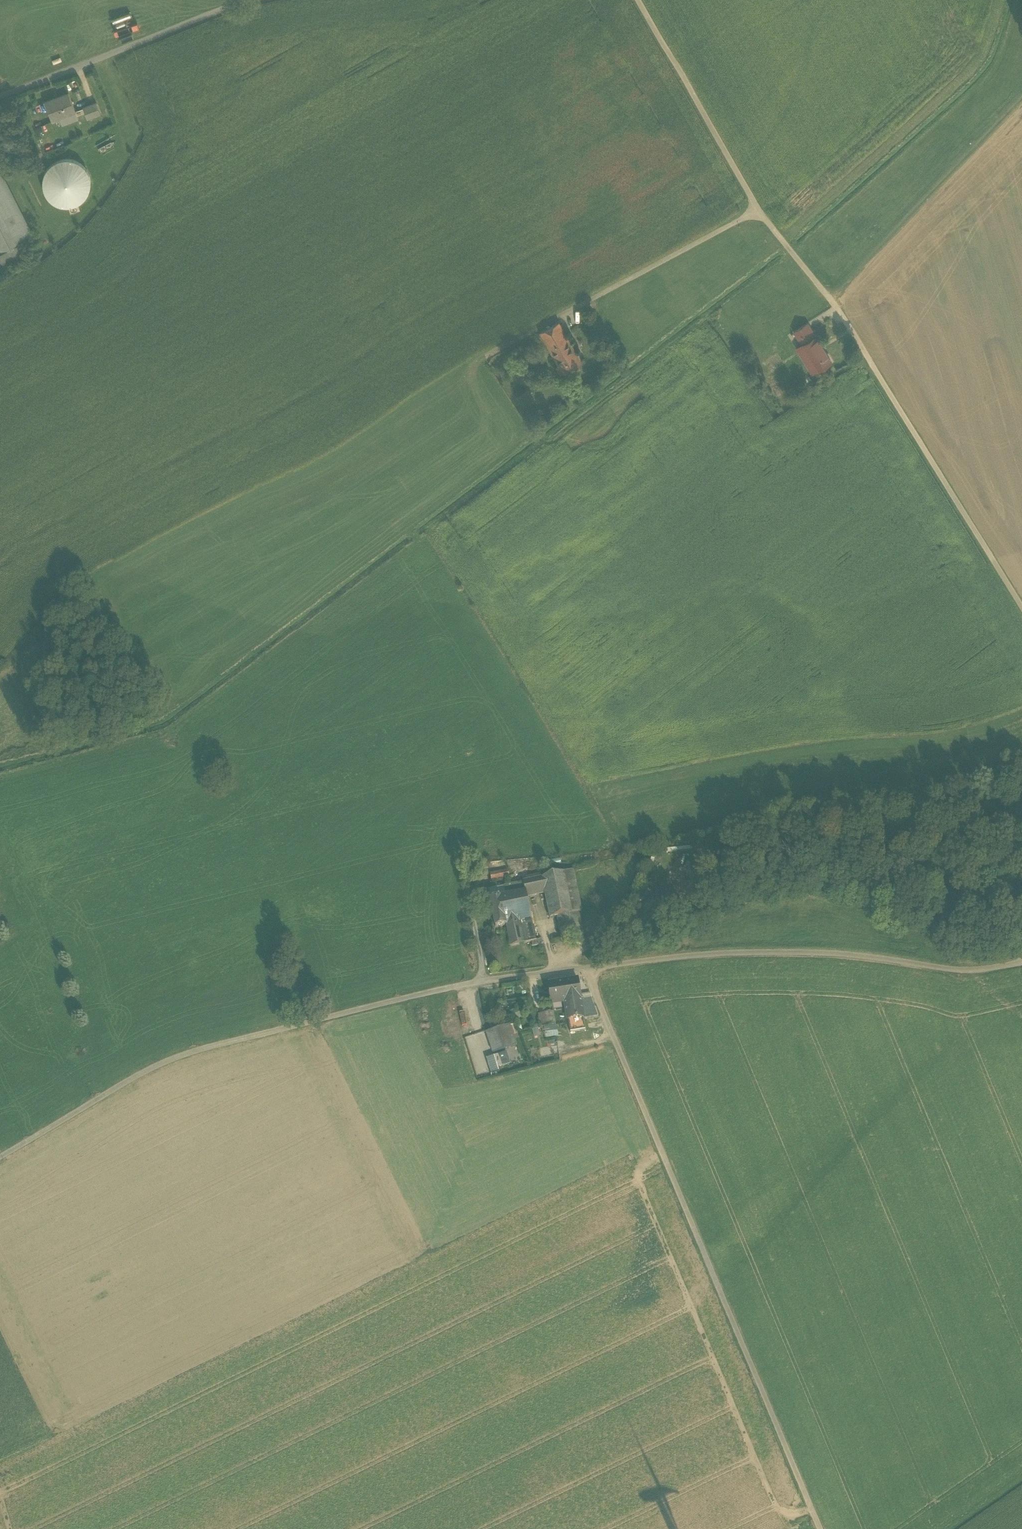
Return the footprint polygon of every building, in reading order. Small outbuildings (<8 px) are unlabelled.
[(60,118),(76,112),(68,93),(44,102),(50,117),(59,114),(60,118)] [(96,103),(83,108),(87,118),(100,113),(96,103)] [(59,114),(50,117),(54,127),(78,118),(76,112),(60,118),(59,114)] [(39,167),(50,209),(89,198),(78,156),(39,167)] [(581,364),(557,322),(541,332),(564,373),(581,364)] [(837,362),(814,326),(801,335),(820,364),(813,368),(818,375),(837,362)] [(508,870),(490,874),(491,880),(509,877),(508,870)] [(573,870),(541,878),(544,889),(550,918),(557,916),(578,912),(581,911),(573,870)] [(541,878),(524,882),(527,895),(544,889),(541,878)] [(524,882),(504,886),(506,895),(500,897),(506,924),(511,946),(531,941),(536,940),(527,895),(524,882)] [(488,890),(489,899),(500,897),(506,895),(504,886),(488,890)] [(489,899),(495,927),(506,924),(500,897),(489,899)] [(584,934),(578,912),(557,916),(563,939),(584,934)] [(577,980),(549,985),(552,1003),(565,1002),(580,999),(577,980)] [(586,1035),(580,999),(565,1002),(571,1038),(586,1035)] [(553,1012),(539,1014),(541,1028),(544,1027),(555,1025),(553,1012)] [(509,1025),(486,1033),(493,1053),(516,1046),(509,1025)] [(555,1025),(544,1027),(545,1037),(556,1035),(555,1025)] [(506,1052),(485,1057),(489,1073),(497,1070),(497,1067),(509,1064),(506,1052)]
